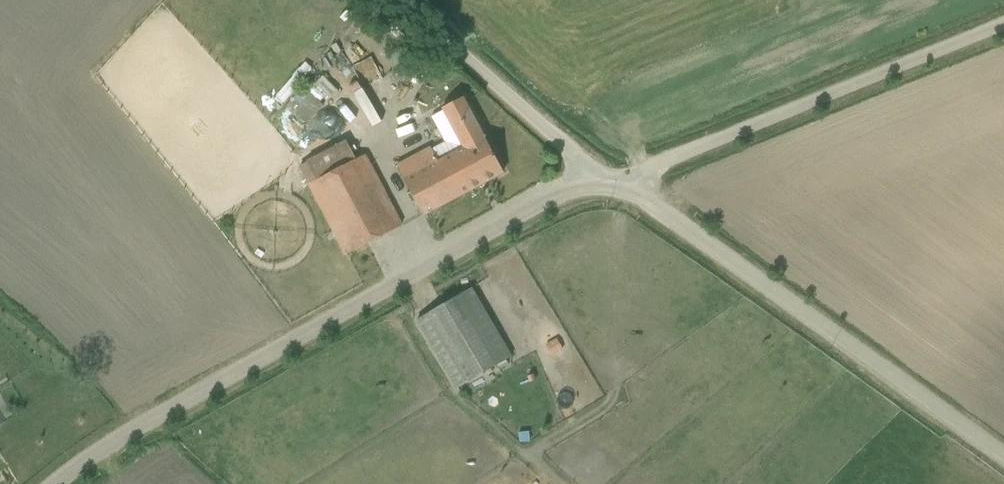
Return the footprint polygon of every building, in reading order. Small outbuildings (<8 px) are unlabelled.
[(330,98),(338,91),(323,76),(315,84),(330,98)] [(286,105),(307,124),(323,106),(311,95),(315,90),(307,82),(301,87),(302,88),(286,105)] [(397,165),(423,215),(503,173),(463,97),(442,109),(443,112),(432,118),(445,143),(431,150),(430,148),(397,165)] [(282,131),(288,140),(289,139),(295,147),(294,148),(297,151),(310,142),(305,135),(304,136),(297,126),(298,125),(295,122),(294,123),(288,115),(279,122),(284,130),(282,131)] [(347,142),(300,167),(346,255),(401,226),(363,156),(356,160),(347,142)] [(510,358),(471,289),(418,318),(457,388),(510,358)]
